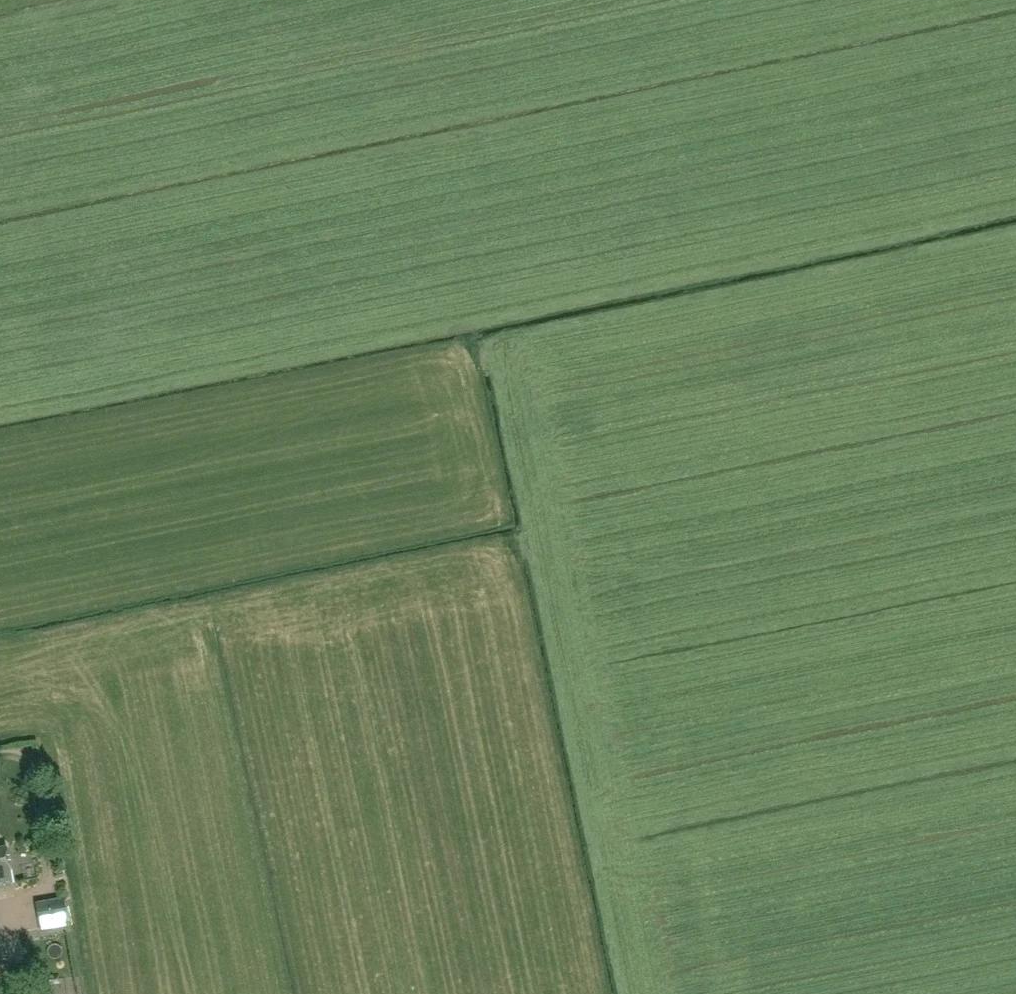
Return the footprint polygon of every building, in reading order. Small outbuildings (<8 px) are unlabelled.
[(15,881),(7,845),(0,847),(0,884),(15,881)] [(36,852),(21,854),(23,871),(38,869),(36,852)] [(63,900),(49,902),(54,929),(68,927),(63,900)]
